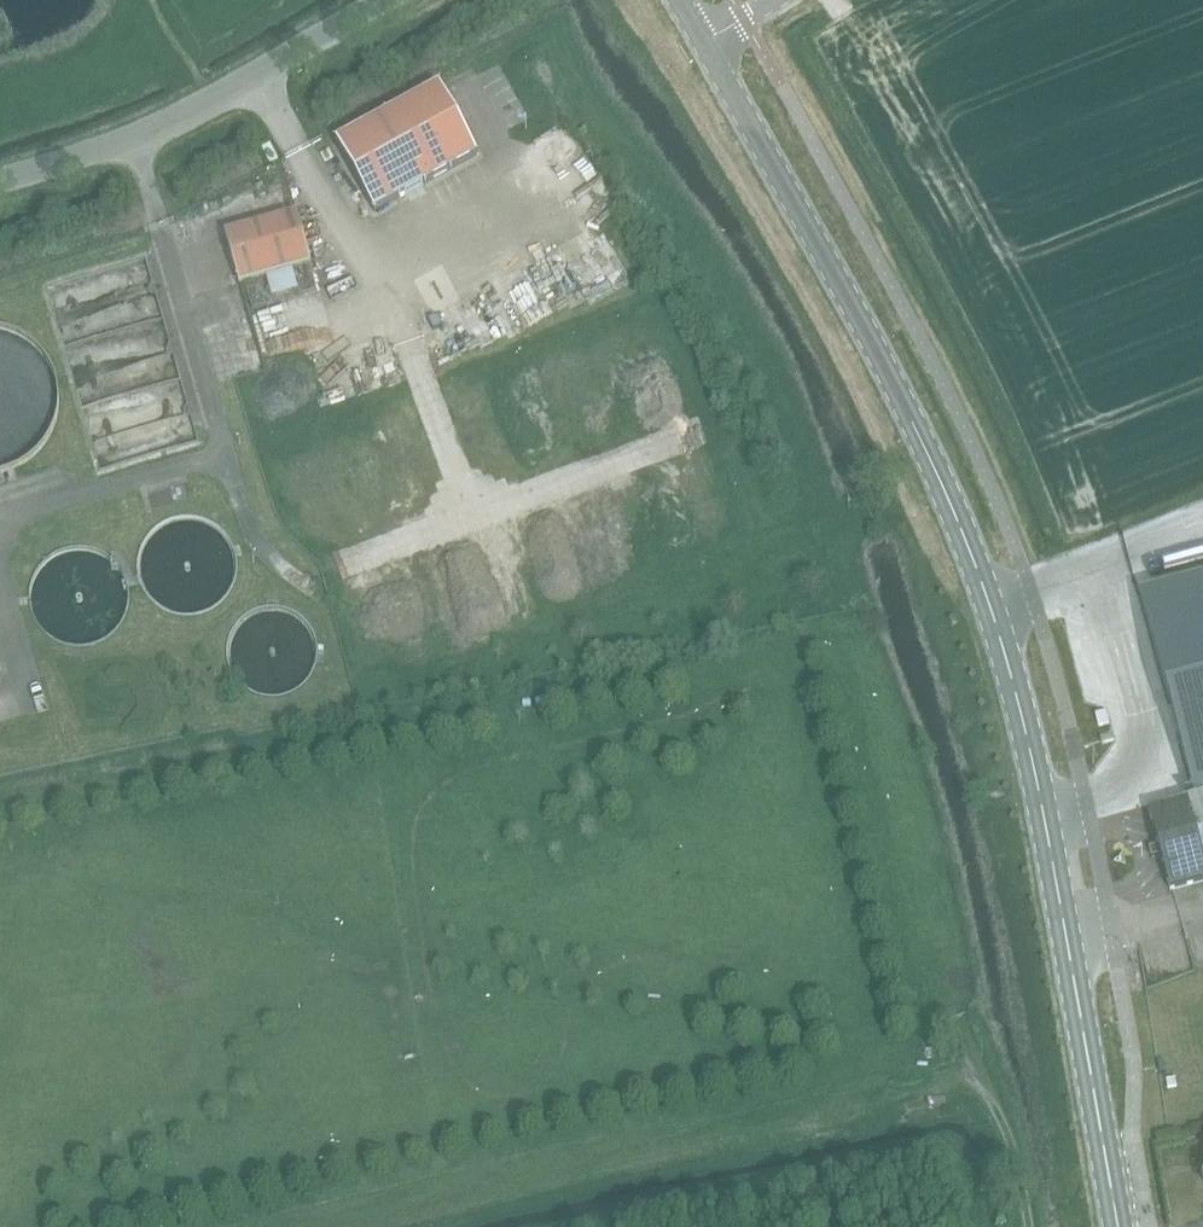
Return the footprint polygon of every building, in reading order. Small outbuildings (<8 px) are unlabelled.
[(477,155),(440,86),(336,142),(374,211),(477,155)] [(226,234),(239,282),(311,262),(297,213),(226,234)] [(619,285),(634,276),(605,226),(597,230),(611,254),(603,259),(619,285)] [(619,246),(636,279),(644,275),(636,259),(639,257),(630,240),(619,246)] [(1139,596),(1194,797),(1202,795),(1202,578),(1139,596)] [(1149,809),(1159,846),(1149,848),(1152,857),(1161,854),(1171,889),(1202,880),(1202,795),(1194,797),(1149,809)]
